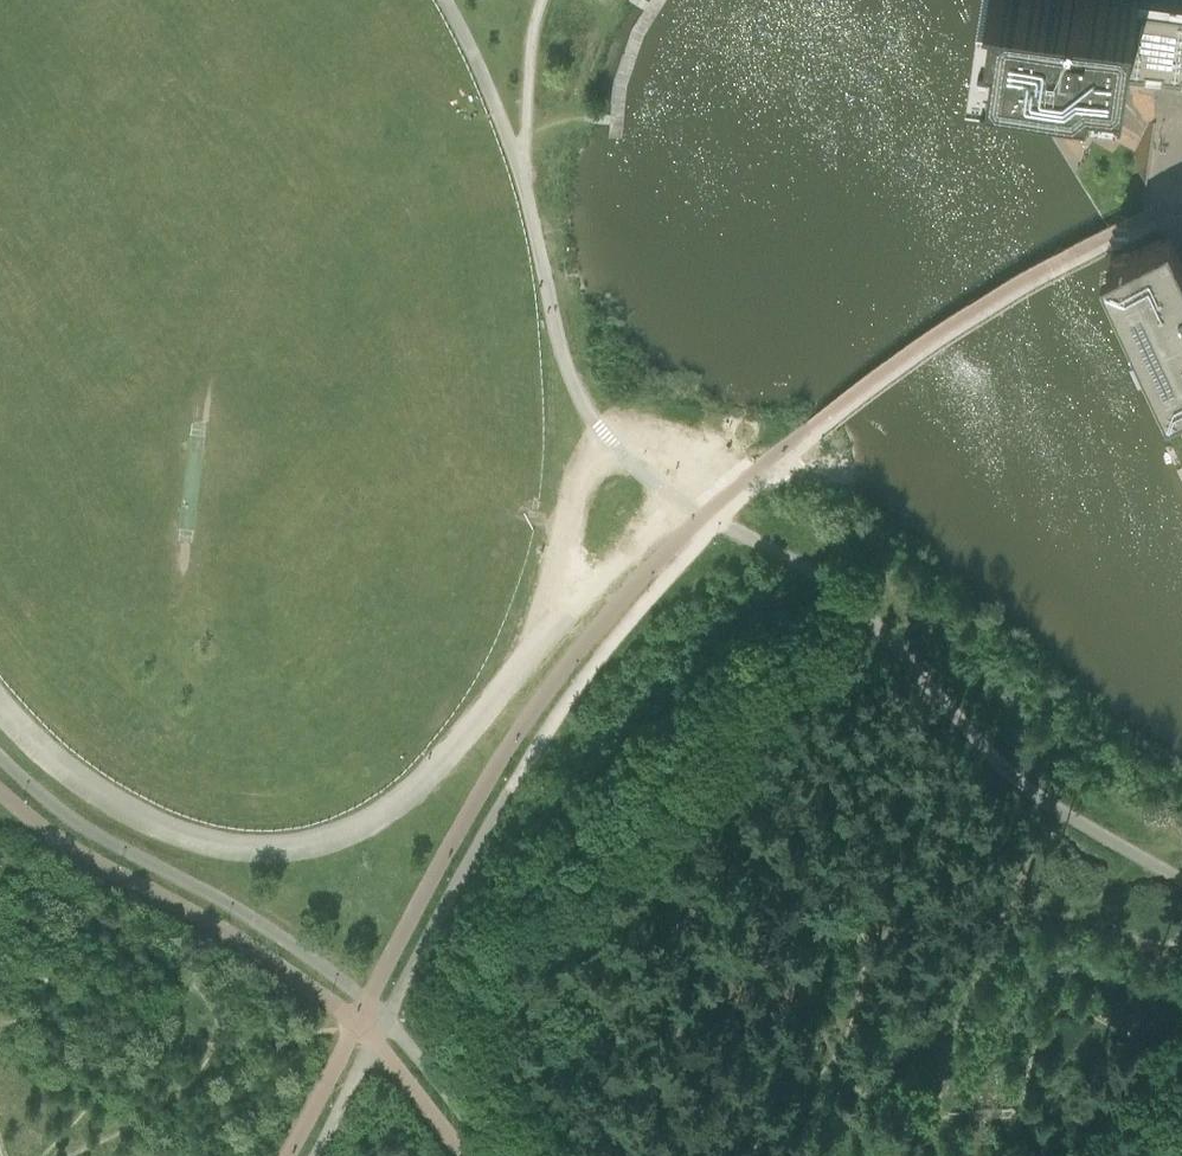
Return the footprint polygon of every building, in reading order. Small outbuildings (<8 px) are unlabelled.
[(1002,5),(997,38),(992,38),(992,42),(1059,51),(1056,69),(1173,84),(1181,85),(1181,0),(990,0),(989,3),(1002,5)] [(1109,262),(1176,405),(1181,402),(1181,252),(1180,253),(1171,233),(1163,237),(1162,237),(1161,238),(1109,262)]
